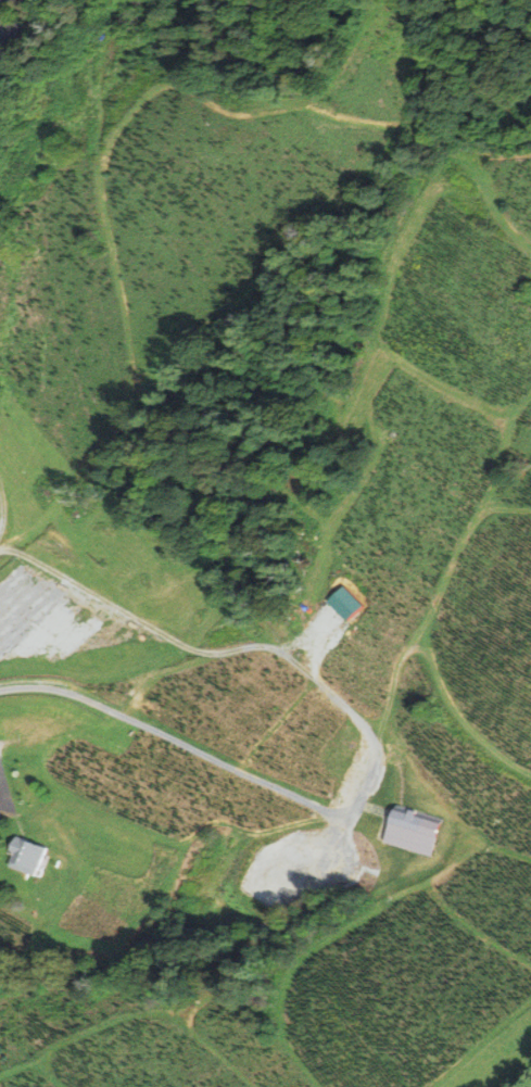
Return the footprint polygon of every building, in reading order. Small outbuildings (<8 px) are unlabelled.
[(431,820),(389,808),(383,827),(425,839),(431,820)]
